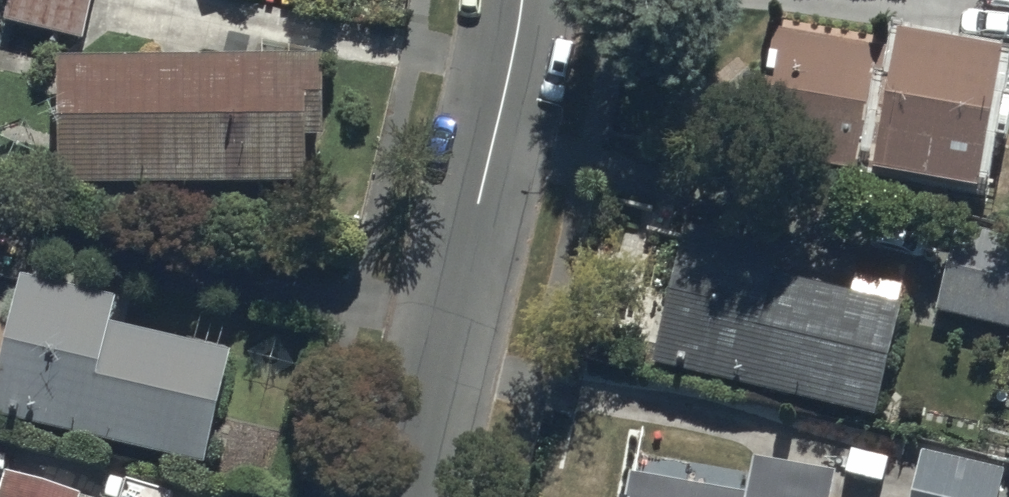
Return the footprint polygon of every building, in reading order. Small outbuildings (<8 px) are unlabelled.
[(42,79),(54,27),(85,33),(92,0),(0,0),(0,70),(42,79)] [(979,189),(1005,43),(901,25),(897,47),(780,26),(757,149),(979,189)] [(61,53),(62,181),(310,180),(310,135),(326,135),(325,52),(61,53)] [(936,310),(1008,328),(1008,233),(957,221),(936,310)] [(686,225),(654,365),(877,416),(907,286),(781,257),(784,247),(686,225)] [(22,274),(0,371),(0,417),(206,463),(232,348),(110,321),(116,295),(22,274)] [(911,496),(1001,496),(1008,467),(1008,465),(925,443),(911,496)] [(837,471),(751,456),(745,489),(632,469),(627,496),(832,496),(837,471)] [(8,470),(0,495),(0,496),(95,496),(8,470)]
